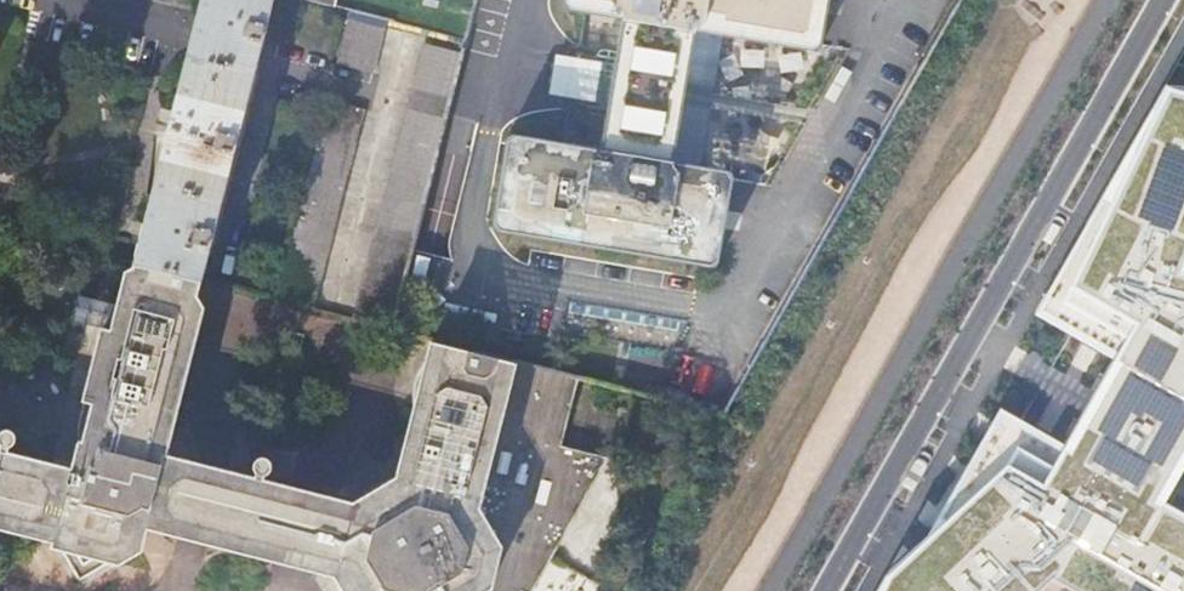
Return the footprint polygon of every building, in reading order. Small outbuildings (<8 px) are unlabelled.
[(135,265),(198,281),(252,71),(258,45),(270,0),(203,0),(197,22),(189,55),(135,265)] [(335,9),(337,0),(299,0),(335,9)] [(575,13),(625,22),(617,61),(588,55),(588,61),(598,63),(592,101),(581,99),(580,106),(609,111),(602,150),(519,135),(514,135),(510,135),(508,137),(506,139),(505,143),(492,218),(491,222),(491,225),(493,228),(494,230),(498,231),(699,266),(706,267),(711,267),(714,265),(716,263),(716,260),(729,182),(730,179),(730,176),(728,172),(724,171),(720,170),(671,161),(694,34),(810,54),(815,54),(820,54),(822,51),(823,47),(832,0),(567,0),(567,2),(566,6),(567,9),(570,11),(575,13)] [(461,12),(472,15),(473,8),(463,6),(461,12)] [(372,76),(383,30),(348,21),(336,67),(372,76)] [(352,321),(391,331),(462,54),(426,44),(352,321)] [(1167,86),(1037,316),(1116,359),(1068,446),(1001,410),(930,536),(887,578),(880,590),(1183,590),(1183,87),(1167,86)] [(327,102),(276,301),(312,311),(362,112),(327,102)] [(6,231),(15,197),(0,193),(0,230),(6,231)] [(432,341),(428,355),(425,359),(419,368),(415,378),(413,389),(413,400),(414,411),(398,476),(393,479),(396,485),(388,490),(374,486),(371,500),(363,505),(359,500),(353,504),(165,456),(203,308),(194,297),(198,281),(135,265),(135,267),(127,273),(113,332),(103,329),(86,399),(95,402),(93,411),(99,412),(98,418),(100,419),(102,421),(102,424),(101,427),(99,429),(95,429),(95,430),(93,436),(87,434),(84,443),(80,442),(73,469),(0,451),(0,526),(56,540),(55,546),(61,548),(71,566),(96,572),(113,561),(138,567),(148,527),(336,574),(339,580),(344,577),(353,590),(534,590),(609,460),(563,448),(580,380),(432,341)] [(95,417),(98,418),(99,412),(93,411),(95,402),(86,399),(80,424),(79,432),(80,440),(80,442),(84,443),(87,434),(93,436),(95,430),(95,429),(93,428),(91,426),(90,424),(91,421),(92,419),(95,417)] [(100,419),(98,418),(95,417),(92,419),(91,421),(90,424),(91,426),(93,428),(95,429),(99,429),(101,427),(102,424),(102,421),(100,419)] [(96,572),(71,566),(80,581),(96,572)]
